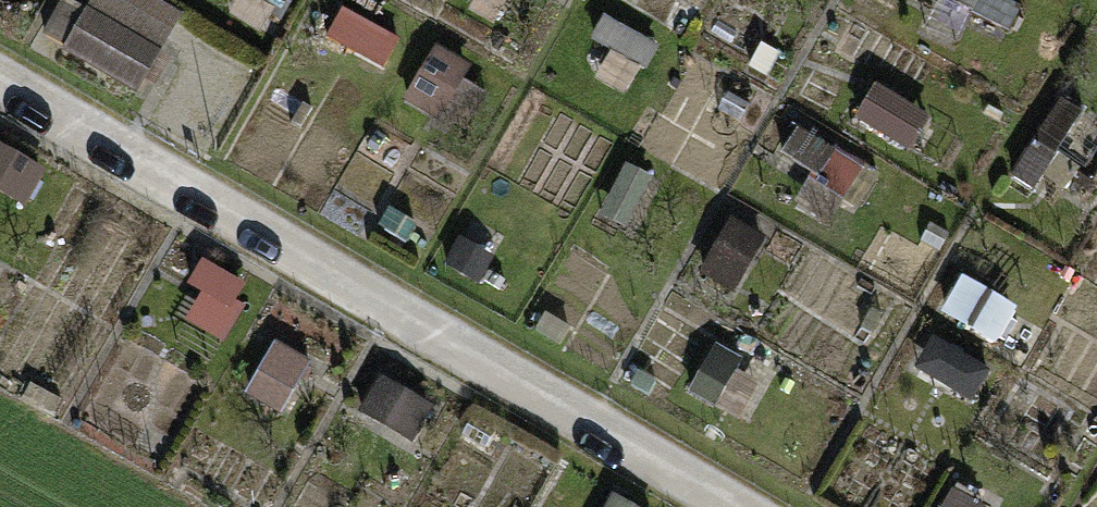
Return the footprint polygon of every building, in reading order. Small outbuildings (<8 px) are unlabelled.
[(57,45),(129,86),(172,13),(151,0),(83,0),(57,45)] [(286,21),(298,0),(249,0),(286,21)] [(512,0),(493,0),(504,10),(512,0)] [(1015,26),(1024,0),(944,0),(1015,26)] [(648,82),(655,32),(604,24),(596,74),(648,82)] [(408,100),(448,120),(477,63),(437,43),(408,100)] [(915,149),(936,113),(879,80),(858,116),(915,149)] [(790,156),(855,190),(870,161),(805,127),(790,156)] [(53,164),(0,138),(0,182),(35,199),(53,164)] [(723,237),(710,274),(745,286),(758,249),(723,237)] [(184,319),(235,335),(254,275),(203,259),(184,319)] [(286,414),(317,357),(279,337),(249,394),(286,414)] [(934,343),(923,373),(976,392),(987,362),(934,343)] [(415,441),(437,403),(385,374),(363,412),(415,441)] [(945,506),(986,506),(988,500),(955,486),(945,506)] [(602,506),(650,506),(614,487),(602,506)]
